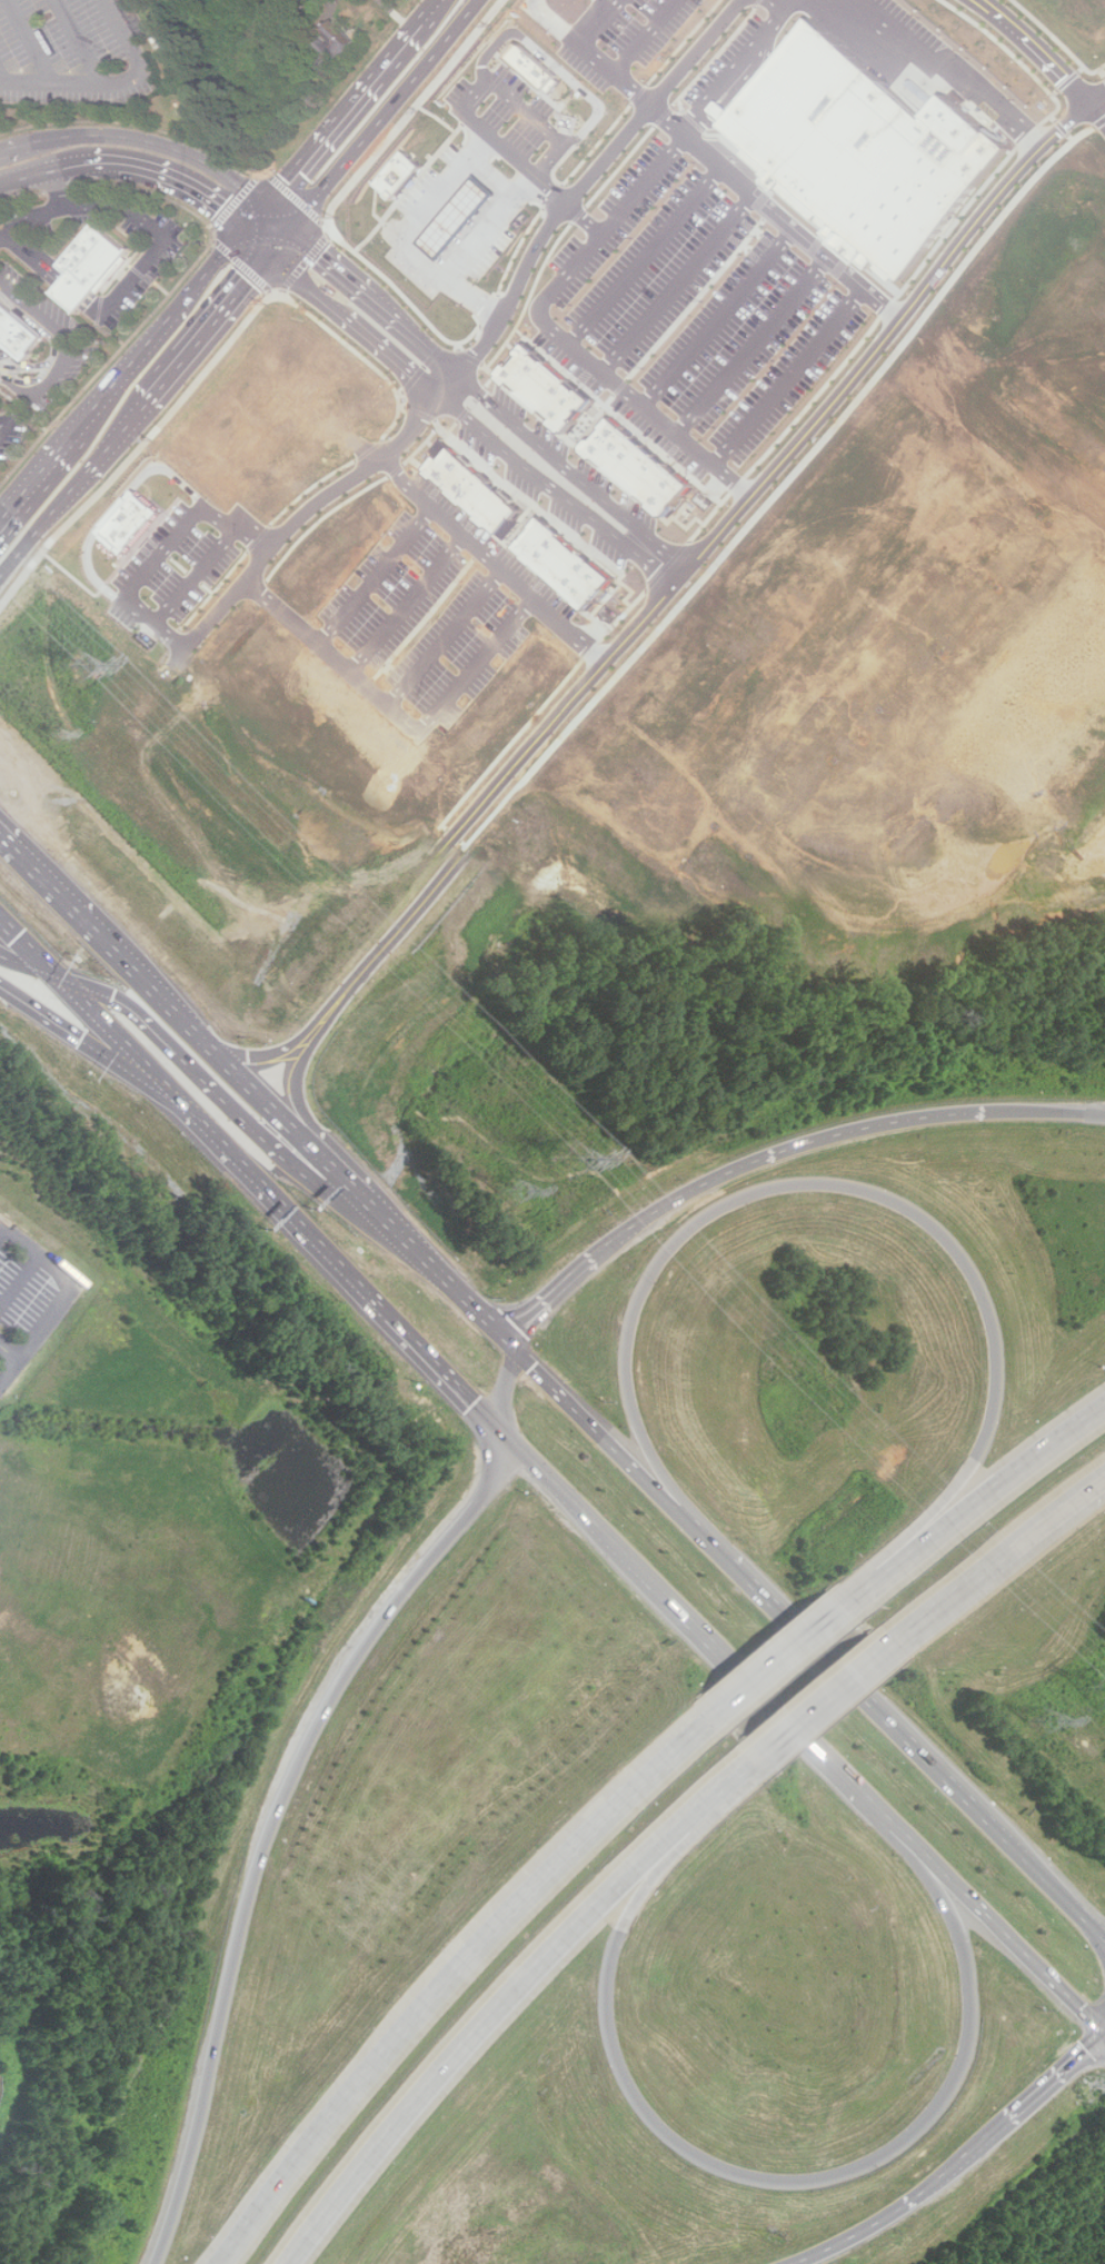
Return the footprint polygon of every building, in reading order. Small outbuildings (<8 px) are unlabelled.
[(724,125),(815,17),(934,119),(956,93),(1021,148),(907,281),(724,125)] [(361,47),(336,21),(315,42),(325,53),(318,60),(332,76),(361,47)] [(510,60),(525,44),(563,76),(548,92),(510,60)] [(425,165),(403,149),(376,184),(398,200),(425,165)] [(425,244),(480,179),(501,197),(446,261),(425,244)] [(82,314),(57,294),(62,288),(67,284),(68,282),(72,278),(74,275),(64,267),(93,232),(130,262),(98,297),(93,302),(92,304),(88,309),(82,314)] [(21,367),(42,342),(0,307),(0,349),(21,367)] [(537,345),(549,356),(547,359),(556,366),(558,363),(583,384),(580,386),(590,394),(593,391),(608,405),(598,415),(596,413),(587,423),(590,425),(578,439),(563,426),(565,424),(521,387),(519,389),(508,379),(519,367),(521,368),(531,357),(528,356),(537,345)] [(595,453),(621,420),(698,485),(670,517),(595,453)] [(435,473),(446,458),(450,461),(460,449),(537,514),(529,524),(527,522),(512,538),(435,473)] [(100,533),(126,554),(162,512),(136,489),(100,533)] [(528,552),(555,519),(630,583),(604,615),(528,552)]
